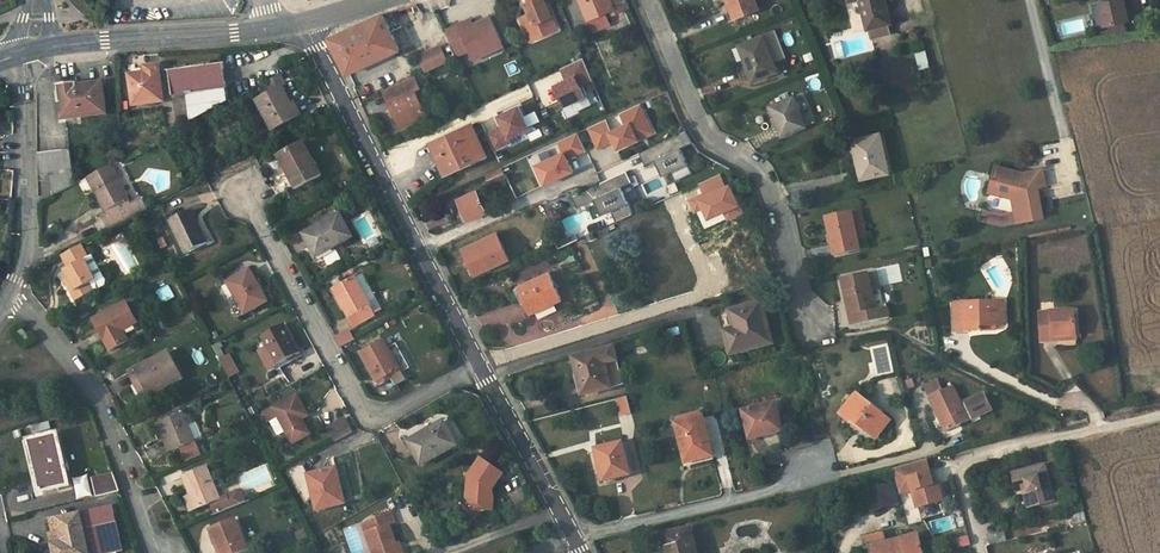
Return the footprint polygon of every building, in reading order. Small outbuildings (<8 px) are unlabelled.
[(528,2),(525,3),(529,13),(522,16),(527,27),(530,25),(536,38),(558,29),(546,0),(532,0),(528,2)] [(594,31),(611,24),(608,18),(615,16),(614,14),(629,8),(626,0),(581,0),(594,31)] [(731,10),(733,9),(738,20),(759,10),(755,0),(727,0),(731,10)] [(887,24),(891,23),(885,0),(861,0),(869,28),(887,24)] [(1105,26),(1128,20),(1125,7),(1123,0),(1105,0),(1105,2),(1100,3),(1102,14),(1105,26)] [(400,50),(383,14),(330,38),(347,74),(400,50)] [(1102,14),(1096,16),(1099,27),(1105,26),(1102,14)] [(448,30),(459,55),(470,50),(475,60),(489,53),(487,49),(504,41),(492,16),(476,24),(462,30),(459,25),(448,30)] [(527,27),(522,16),(519,17),(530,41),(536,38),(530,25),(527,27)] [(473,18),(459,25),(462,30),(476,24),(473,18)] [(889,33),(887,24),(869,28),(870,38),(889,33)] [(739,46),(749,72),(752,71),(756,81),(778,72),(774,62),(784,58),(774,32),(739,46)] [(504,41),(487,49),(489,53),(506,46),(504,41)] [(410,61),(417,76),(423,74),(449,61),(442,46),(410,61)] [(925,51),(914,54),(918,65),(928,62),(925,51)] [(584,59),(562,69),(567,80),(555,86),(565,106),(586,97),(581,86),(593,80),(584,59)] [(189,124),(229,103),(224,65),(169,71),(172,97),(186,95),(189,124)] [(130,76),(134,105),(164,101),(160,69),(148,71),(148,68),(141,69),(141,75),(130,76)] [(552,85),(563,80),(558,70),(548,75),(552,85)] [(415,77),(420,87),(427,84),(423,74),(417,76),(415,77)] [(286,86),(280,75),(267,82),(272,92),(283,86),(283,88),(286,86)] [(415,77),(385,91),(402,129),(428,117),(416,90),(421,88),(420,87),(415,77)] [(58,85),(60,97),(62,119),(107,114),(103,82),(90,84),(79,86),(79,82),(58,85)] [(272,130),(295,118),(289,106),(293,104),(283,88),(283,86),(272,92),(256,101),(272,130)] [(9,92),(2,93),(0,93),(2,113),(14,112),(13,98),(12,94),(9,92)] [(770,106),(778,126),(781,125),(785,135),(807,126),(795,96),(770,106)] [(185,98),(173,98),(174,124),(186,123),(185,98)] [(295,103),(293,104),(289,106),(295,118),(301,115),(295,103)] [(640,104),(590,127),(599,147),(615,140),(619,149),(639,140),(636,134),(645,130),(651,126),(640,104)] [(503,125),(486,133),(494,151),(512,143),(509,138),(529,128),(528,127),(523,116),(519,106),(499,116),(503,125)] [(549,107),(542,110),(545,117),(552,113),(549,107)] [(523,116),(528,127),(540,121),(535,111),(523,116)] [(467,127),(481,158),(486,155),(472,124),(467,127)] [(645,130),(636,134),(639,140),(654,133),(651,126),(645,130)] [(481,158),(467,127),(431,143),(438,158),(440,157),(448,173),(481,158)] [(688,130),(642,152),(647,164),(658,159),(666,155),(674,171),(678,180),(695,172),(683,147),(694,142),(688,130)] [(565,153),(537,166),(545,183),(574,170),(568,157),(586,149),(578,133),(560,142),(565,153)] [(880,133),(852,139),(861,179),(889,173),(880,133)] [(280,158),(284,167),(297,189),(322,176),(304,143),(279,156),(280,158)] [(76,184),(71,150),(40,154),(42,179),(51,178),(53,196),(76,184)] [(497,156),(500,163),(505,160),(502,153),(497,156)] [(674,171),(666,155),(658,159),(665,175),(674,171)] [(440,157),(438,158),(445,174),(448,173),(440,157)] [(278,170),(284,167),(280,158),(274,161),(278,170)] [(88,177),(106,210),(108,215),(103,218),(109,229),(148,208),(142,197),(132,203),(112,165),(88,177)] [(491,186),(508,179),(503,168),(486,175),(491,186)] [(1003,226),(1044,218),(1038,188),(1046,186),(1043,171),(1025,175),(996,168),(984,221),(1003,226)] [(589,190),(574,197),(579,207),(606,195),(613,210),(618,221),(635,213),(623,187),(634,182),(628,170),(602,182),(603,184),(589,190)] [(704,193),(706,196),(727,186),(721,174),(700,184),(704,193)] [(706,196),(700,198),(706,210),(710,218),(740,204),(730,184),(727,186),(706,196)] [(477,191),(459,200),(468,221),(487,212),(477,191)] [(706,196),(704,193),(690,199),(696,210),(706,210),(700,198),(706,196)] [(613,210),(606,195),(596,199),(604,214),(613,210)] [(193,209),(170,221),(186,255),(210,243),(193,209)] [(829,235),(831,243),(831,245),(834,244),(836,256),(860,251),(857,240),(866,238),(860,211),(826,218),(829,235)] [(304,234),(316,254),(335,244),(336,247),(354,237),(341,214),(304,234)] [(445,216),(431,219),(433,227),(446,224),(445,216)] [(578,232),(573,235),(575,241),(581,238),(578,232)] [(497,234),(464,249),(475,275),(509,259),(497,234)] [(558,242),(560,248),(575,241),(573,235),(558,242)] [(335,244),(316,254),(317,257),(336,247),(335,244)] [(65,271),(68,277),(70,281),(67,283),(77,302),(95,292),(90,284),(97,280),(86,260),(89,258),(83,245),(64,255),(70,268),(65,271)] [(91,257),(89,258),(86,260),(97,280),(102,278),(91,257)] [(898,264),(880,268),(884,285),(902,280),(898,264)] [(251,270),(229,282),(246,313),(269,301),(251,270)] [(551,273),(518,288),(530,314),(563,298),(551,273)] [(851,316),(850,317),(852,327),(889,319),(887,309),(885,309),(875,311),(872,294),(867,273),(842,279),(848,306),(849,305),(851,316)] [(376,316),(354,277),(333,289),(354,328),(376,316)] [(157,290),(163,302),(174,296),(168,285),(157,290)] [(875,311),(885,309),(881,292),(872,294),(875,311)] [(127,302),(94,320),(111,351),(129,341),(124,331),(138,324),(127,302)] [(996,325),(996,302),(954,303),(955,332),(981,331),(981,326),(996,325)] [(996,302),(996,325),(1005,324),(1004,302),(996,302)] [(734,329),(725,332),(731,355),(772,344),(762,303),(730,312),(734,329)] [(538,319),(557,311),(554,306),(536,314),(538,319)] [(734,329),(730,312),(720,314),(725,332),(734,329)] [(1054,336),(1075,335),(1075,312),(1039,314),(1041,342),(1054,341),(1054,336)] [(300,353),(285,325),(262,336),(268,347),(261,351),(271,369),(300,353)] [(680,334),(678,327),(667,330),(669,338),(680,334)] [(350,329),(335,337),(341,348),(356,340),(350,329)] [(25,340),(29,337),(23,330),(19,333),(25,340)] [(217,357),(225,353),(219,342),(212,346),(217,357)] [(390,377),(391,380),(395,387),(408,380),(399,371),(401,371),(384,342),(361,355),(378,384),(390,377)] [(573,358),(578,378),(582,377),(586,395),(611,389),(606,366),(617,363),(613,347),(573,358)] [(170,352),(139,368),(146,381),(140,384),(134,387),(141,400),(184,378),(170,352)] [(221,361),(229,377),(237,373),(228,358),(221,361)] [(623,386),(617,363),(606,366),(611,389),(623,386)] [(134,371),(140,384),(146,381),(139,368),(134,371)] [(379,387),(391,380),(390,377),(378,384),(379,387)] [(582,377),(578,378),(575,379),(580,397),(586,395),(582,377)] [(938,379),(925,385),(946,432),(992,410),(984,393),(962,404),(953,386),(943,390),(938,379)] [(856,394),(840,414),(852,424),(854,421),(874,437),(889,419),(856,394)] [(299,396),(266,413),(275,428),(283,423),(291,438),(294,443),(311,434),(305,423),(303,424),(301,420),(310,415),(299,396)] [(629,397),(617,400),(621,417),(633,414),(629,397)] [(783,430),(775,402),(743,410),(750,438),(763,434),(763,435),(783,430)] [(160,422),(167,438),(173,452),(183,448),(198,442),(184,412),(160,422)] [(677,418),(678,424),(701,418),(700,413),(677,418)] [(701,418),(678,424),(677,424),(686,463),(714,456),(704,418),(701,418)] [(337,441),(354,433),(346,419),(330,427),(337,441)] [(445,421),(409,441),(422,465),(458,445),(445,421)] [(162,441),(167,438),(160,422),(154,424),(162,441)] [(283,423),(275,428),(282,441),(285,441),(291,438),(283,423)] [(58,433),(28,440),(41,493),(71,486),(58,433)] [(198,442),(183,448),(188,462),(204,455),(198,442)] [(597,450),(599,461),(605,481),(631,475),(623,443),(597,450)] [(466,497),(473,504),(481,504),(485,509),(493,509),(494,495),(490,495),(490,492),(503,473),(481,458),(469,476),(466,497)] [(599,483),(605,481),(599,461),(593,462),(599,483)] [(922,462),(926,475),(930,473),(927,461),(922,462)] [(922,462),(893,470),(900,495),(912,492),(917,509),(938,503),(934,486),(930,473),(926,475),(922,462)] [(305,463),(287,473),(303,500),(314,497),(317,510),(346,504),(337,468),(311,474),(305,463)] [(1017,491),(1025,489),(1029,488),(1034,506),(1054,501),(1044,464),(1012,472),(1017,491)] [(184,477),(192,497),(197,510),(212,504),(221,501),(221,499),(208,467),(184,477)] [(121,491),(114,474),(94,479),(98,497),(121,491)] [(87,476),(73,477),(75,498),(90,497),(87,476)] [(938,484),(934,486),(938,503),(942,502),(938,484)] [(886,486),(871,490),(875,507),(890,503),(886,486)] [(987,486),(979,491),(987,502),(994,497),(987,486)] [(1029,488),(1025,489),(1029,507),(1034,506),(1029,488)] [(1079,498),(1077,489),(1070,491),(1072,500),(1079,498)] [(221,501),(212,504),(216,514),(246,502),(243,493),(239,492),(221,499),(221,501)] [(197,510),(192,497),(186,499),(192,512),(197,510)] [(53,544),(55,552),(110,552),(119,551),(123,550),(112,506),(52,520),(55,531),(58,543),(53,544)] [(382,515),(391,536),(397,552),(400,552),(396,543),(390,525),(395,523),(391,512),(382,515)] [(1072,515),(1074,524),(1086,521),(1084,512),(1072,515)] [(382,515),(374,518),(362,523),(373,552),(397,552),(391,536),(382,515)] [(221,552),(238,552),(250,548),(237,519),(212,529),(218,544),(221,552)] [(669,552),(697,552),(691,528),(664,534),(668,549),(669,552)] [(50,533),(53,544),(58,543),(55,531),(50,533)] [(990,544),(1006,540),(1005,531),(988,534),(990,544)] [(919,535),(886,542),(884,533),(864,537),(867,549),(871,547),(872,552),(923,552),(919,535)] [(396,543),(400,552),(405,552),(400,541),(396,543)]
